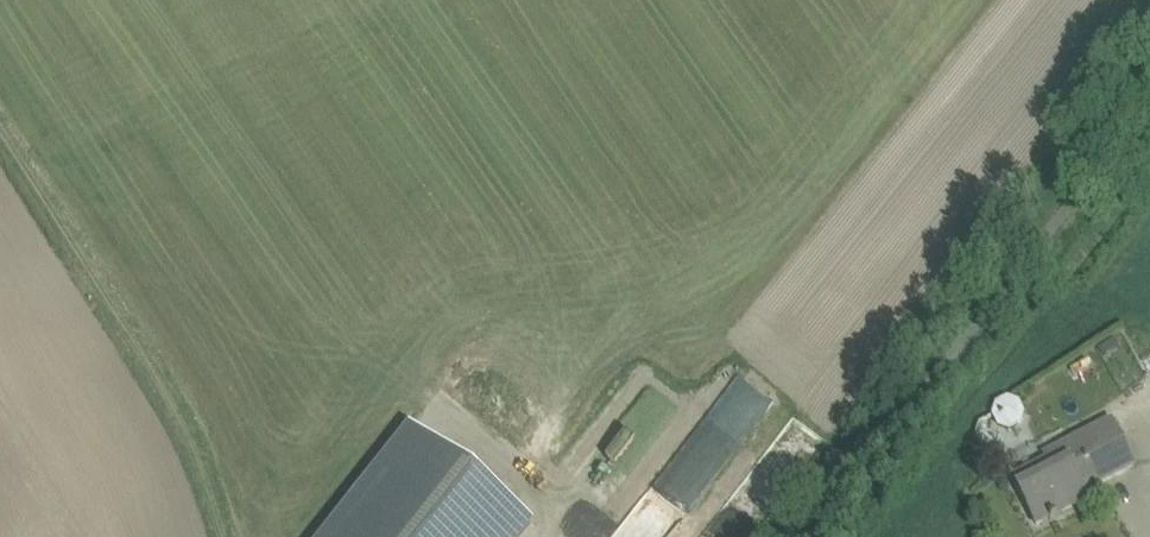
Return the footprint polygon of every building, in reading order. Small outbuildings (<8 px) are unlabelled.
[(1111,420),(1044,453),(1046,457),(1011,475),(1017,487),(1036,524),(1087,498),(1083,490),(1133,465),(1111,420)] [(530,519),(412,426),(324,536),(516,536),(530,519)] [(749,488),(729,510),(755,534),(775,513),(749,488)]
